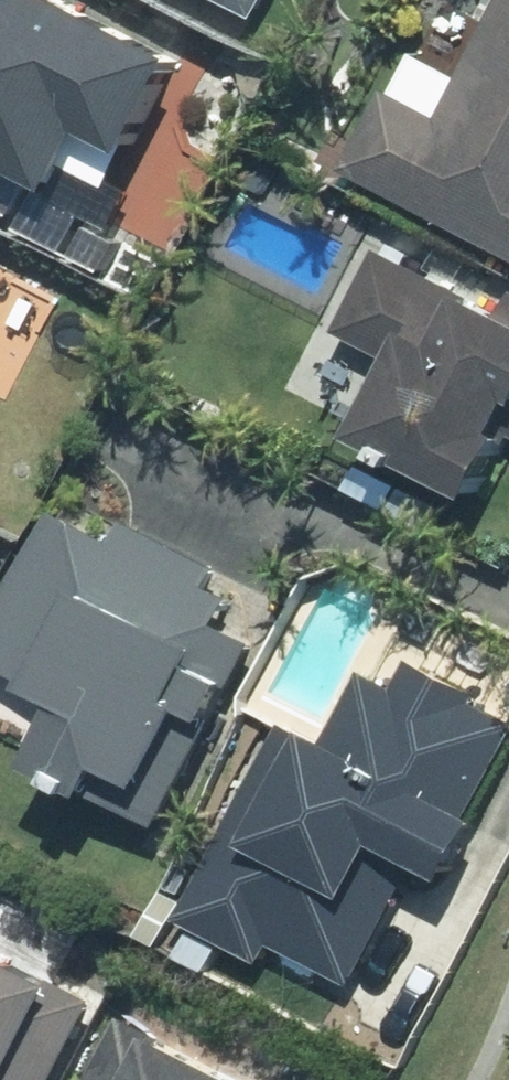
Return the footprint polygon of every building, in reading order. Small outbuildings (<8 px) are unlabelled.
[(35,179),(74,197),(88,168),(120,183),(138,145),(150,150),(194,54),(78,0),(0,0),(0,209),(17,217),(35,179)] [(267,12),(273,0),(241,0),(267,12)] [(439,120),(385,93),(344,176),(508,260),(508,0),(501,0),(439,120)] [(474,508),(507,445),(500,442),(508,425),(508,310),(504,319),(378,255),(337,336),(394,366),(353,445),(474,508)] [(445,507),(405,487),(392,513),(432,533),(445,507)] [(158,820),(243,650),(189,624),(211,578),(128,537),(119,555),(54,523),(0,631),(0,667),(77,705),(48,765),(158,820)] [(359,987),(417,871),(450,886),(482,823),(474,820),(508,749),(508,720),(476,704),(479,697),(410,662),(395,691),(361,674),(324,750),(281,728),(183,926),(268,968),(277,947),(359,987)] [(185,911),(161,899),(144,931),(169,943),(185,911)] [(98,1004),(17,962),(13,968),(0,961),(0,1079),(58,1079),(98,1004)] [(165,1043),(168,1038),(125,1016),(91,1079),(234,1079),(165,1043)]
